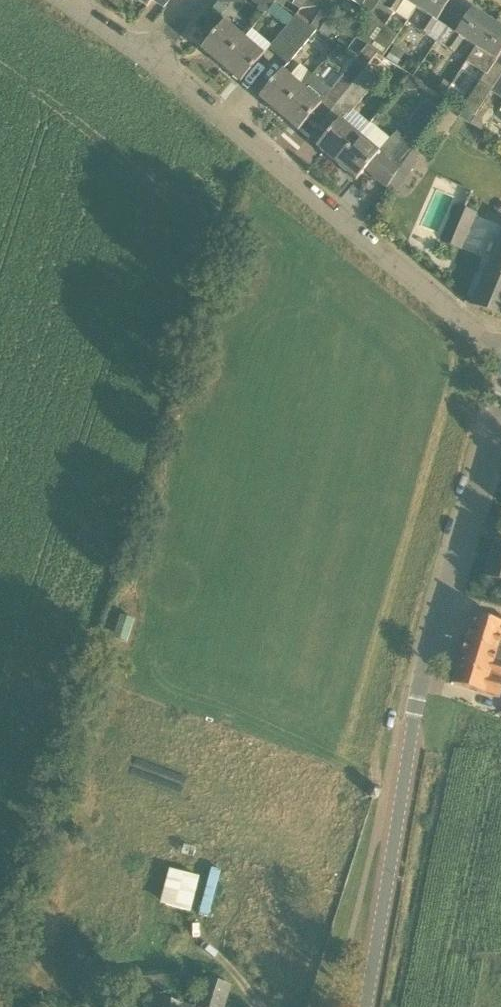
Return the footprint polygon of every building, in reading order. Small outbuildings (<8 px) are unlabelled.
[(170,0),(136,0),(147,8),(152,0),(163,8),(170,0)] [(275,1),(273,0),(250,0),(261,7),(258,11),(264,15),(267,11),(274,3),(275,1)] [(306,0),(294,0),(291,4),(299,10),(306,0)] [(316,8),(321,0),(306,0),(299,10),(316,8)] [(361,7),(358,12),(368,18),(379,0),(351,0),(361,7)] [(365,49),(367,46),(377,53),(383,57),(397,36),(383,26),(393,12),(395,14),(407,22),(422,0),(392,0),(389,4),(384,0),(379,0),(368,18),(364,24),(353,42),(365,49)] [(427,35),(437,21),(451,0),(422,0),(407,22),(427,35)] [(274,3),(267,11),(286,26),(293,18),(274,3)] [(463,40),(476,48),(492,23),(471,9),(455,33),(446,47),(454,53),(463,40)] [(278,55),(306,22),(295,15),(293,18),(286,26),(269,47),(278,55)] [(327,19),(318,32),(329,38),(337,25),(327,19)] [(220,65),(243,38),(224,21),(201,49),(220,65)] [(288,63),(316,29),(311,25),(306,22),(278,55),(288,63)] [(486,75),(495,63),(500,53),(500,28),(492,23),(476,48),(467,61),(486,75)] [(240,82),(263,55),(243,38),(220,65),(240,82)] [(325,97),(335,105),(346,93),(377,53),(367,46),(365,49),(325,97)] [(395,46),(386,59),(396,66),(405,53),(395,46)] [(346,93),(335,105),(348,116),(368,92),(366,90),(389,62),(383,57),(377,53),(346,93)] [(301,88),(312,75),(300,64),(289,77),(281,71),(259,98),(278,115),(301,88)] [(410,75),(401,86),(409,91),(417,91),(422,83),(410,75)] [(437,77),(431,87),(443,94),(449,85),(437,77)] [(491,92),(500,98),(500,77),(491,92)] [(469,99),(463,110),(473,116),(474,117),(491,92),(479,84),(469,99)] [(298,131),(321,104),(301,88),(278,115),(298,131)] [(336,163),(358,136),(339,120),(316,147),(336,163)] [(356,180),(365,169),(375,178),(388,162),(399,170),(412,152),(411,150),(417,141),(407,133),(404,136),(397,131),(394,135),(393,135),(389,139),(379,153),(358,136),(336,163),(356,180)] [(460,248),(468,230),(475,213),(456,205),(441,240),(460,248)] [(487,270),(486,270),(472,304),(500,317),(500,238),(487,270)] [(496,543),(485,577),(500,581),(500,544),(496,543)] [(474,615),(466,641),(500,651),(500,623),(474,615)] [(500,694),(500,651),(466,641),(453,684),(500,698),(500,694)] [(170,869),(160,904),(191,913),(200,878),(170,869)] [(85,972),(86,983),(87,998),(175,992),(175,985),(177,985),(176,970),(128,973),(128,969),(85,972)] [(231,986),(205,977),(196,1006),(224,1006),(231,986)] [(159,997),(156,1006),(192,1006),(159,997)]
